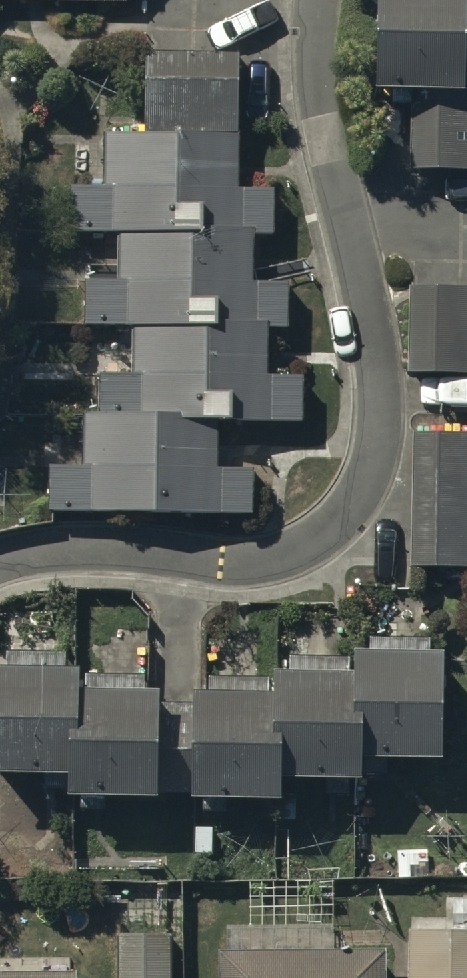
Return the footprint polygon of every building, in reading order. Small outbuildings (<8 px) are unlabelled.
[(394,1),(381,1),(380,105),(411,106),(410,179),(466,179),(466,84),(466,0),(451,1),(451,0),(394,0),(394,1)] [(240,59),(147,59),(146,141),(107,141),(106,195),(72,195),(72,243),(121,243),(121,289),(87,289),(87,333),(137,333),(136,381),(101,380),(100,425),(85,425),(85,479),(50,478),(49,520),(254,521),(254,478),(219,477),(220,428),(303,429),(303,388),(266,387),(266,337),(288,337),(288,291),(255,290),(256,240),(276,241),(276,200),(239,199),(240,59)] [(410,297),(409,383),(466,384),(466,298),(410,297)] [(412,443),(410,574),(466,575),(466,443),(412,443)] [(0,684),(0,791),(68,790),(68,813),(156,813),(156,800),(195,800),(195,817),(281,816),(281,796),(362,795),(362,778),(445,777),(444,670),(430,670),(429,639),(370,640),(370,664),(317,664),(317,628),(291,628),(292,685),(209,686),(210,709),(146,709),(146,680),(68,681),(68,661),(7,662),(7,684),(0,684)] [(226,961),(217,961),(217,977),(386,977),(386,960),(325,960),(325,934),(226,935),(226,961)] [(119,977),(173,977),(173,935),(119,935),(119,977)]
